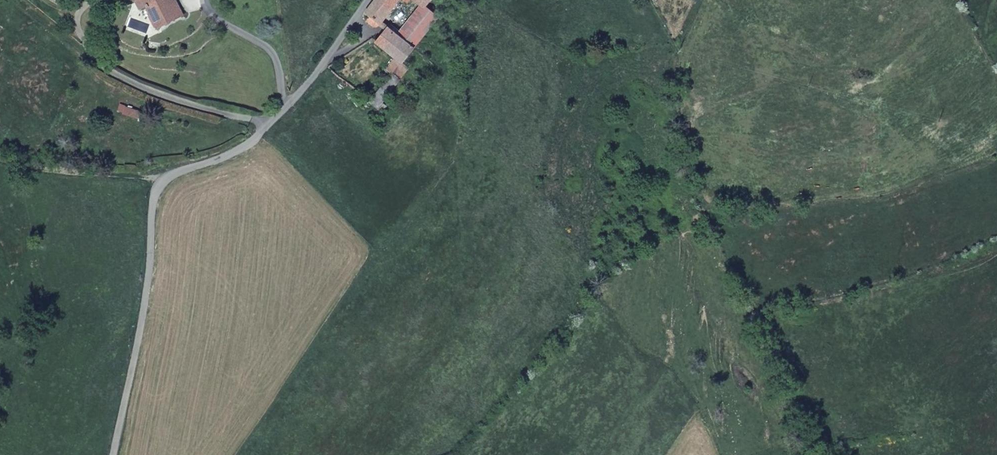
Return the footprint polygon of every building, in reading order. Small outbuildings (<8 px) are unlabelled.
[(174,0),(171,1),(170,0),(143,0),(157,27),(181,14),(174,0)] [(364,15),(367,18),(364,21),(377,32),(400,0),(375,0),(364,15)] [(423,6),(426,9),(432,0),(415,0),(423,6)] [(414,50),(437,17),(423,6),(398,38),(414,50)] [(414,50),(388,31),(376,46),(403,65),(414,50)] [(141,113),(122,104),(119,111),(138,121),(141,113)]
